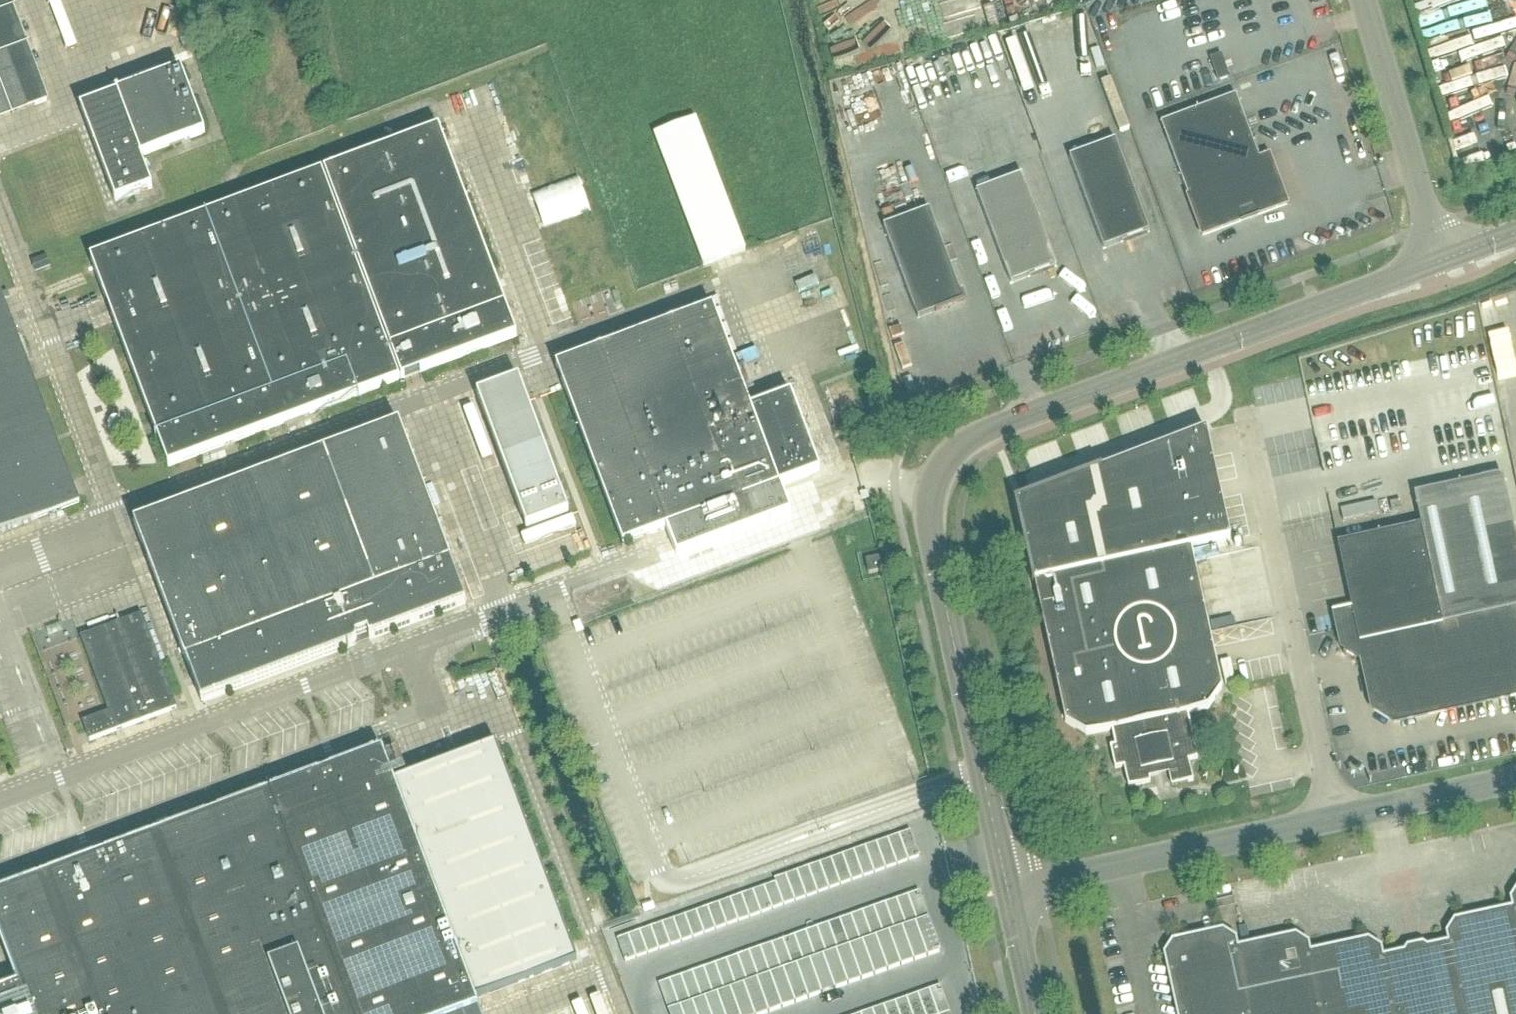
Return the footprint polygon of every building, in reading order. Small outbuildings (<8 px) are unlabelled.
[(50,102),(12,0),(0,0),(0,121),(50,102)] [(925,19),(936,15),(931,0),(919,0),(925,19)] [(958,41),(956,26),(969,24),(966,0),(936,0),(940,42),(958,41)] [(990,17),(1029,1),(1029,0),(983,0),(990,17)] [(848,22),(848,42),(862,42),(862,22),(848,22)] [(117,204),(153,190),(142,159),(206,135),(182,72),(150,84),(149,80),(116,93),(117,97),(82,110),(117,204)] [(481,92),(465,98),(470,111),(486,105),(481,92)] [(1161,125),(1203,237),(1287,206),(1269,158),(1260,162),(1243,116),(1236,97),(1161,125)] [(439,130),(325,173),(402,379),(516,337),(439,130)] [(1149,233),(1115,142),(1069,159),(1104,250),(1149,233)] [(322,173),(91,260),(170,468),(285,424),(285,426),(311,416),(310,415),(400,381),(322,173)] [(1056,268),(1022,176),(976,193),(1011,285),(1056,268)] [(520,190),(506,193),(511,211),(525,207),(520,190)] [(929,211),(883,228),(918,320),(964,303),(929,211)] [(48,256),(33,261),(37,273),(52,267),(48,256)] [(80,504),(0,291),(0,534),(80,504)] [(735,308),(756,371),(800,356),(779,294),(735,308)] [(791,395),(751,410),(713,309),(557,367),(624,546),(780,487),(820,472),(791,395)] [(519,381),(477,397),(528,531),(569,515),(519,381)] [(203,705),(354,649),(356,647),(357,646),(357,644),(357,643),(357,641),(368,637),(370,642),(467,606),(399,427),(135,525),(203,705)] [(1151,784),(1150,778),(1151,772),(1151,770),(1165,767),(1165,768),(1169,774),(1172,787),(1194,783),(1190,762),(1199,760),(1189,716),(1209,712),(1223,691),(1192,551),(1230,542),(1206,432),(1017,505),(1065,724),(1087,738),(1112,732),(1116,747),(1111,748),(1115,771),(1124,769),(1129,789),(1151,784)] [(513,513),(501,518),(516,563),(529,559),(513,513)] [(1421,527),(1338,545),(1352,611),(1336,615),(1343,648),(1363,661),(1374,711),(1394,723),(1515,697),(1515,610),(1443,626),(1421,527)] [(883,573),(882,565),(881,560),(866,563),(869,577),(883,573)] [(142,616),(81,639),(109,714),(83,724),(90,743),(177,710),(142,616)] [(395,783),(477,1001),(578,962),(496,744),(395,783)] [(480,1008),(477,1001),(395,783),(383,750),(18,887),(0,894),(0,938),(18,986),(0,993),(0,1013),(464,1013),(480,1008)] [(910,832),(899,836),(908,862),(920,858),(910,832)] [(899,836),(888,840),(897,867),(908,862),(899,836)] [(888,840),(876,844),(886,871),(897,867),(888,840)] [(876,844),(865,848),(874,875),(886,871),(876,844)] [(865,848),(854,852),(863,879),(874,875),(865,848)] [(854,852),(842,856),(852,883),(863,879),(854,852)] [(842,856),(831,860),(840,887),(852,883),(842,856)] [(831,860),(820,864),(829,891),(840,887),(831,860)] [(820,864),(808,868),(818,895),(829,891),(820,864)] [(808,868),(797,872),(806,899),(818,895),(808,868)] [(797,872),(786,877),(795,903),(806,899),(797,872)] [(786,877),(774,881),(776,884),(784,907),(795,903),(786,877)] [(776,884),(764,888),(772,911),(784,907),(776,884)] [(764,888),(753,892),(761,915),(772,911),(764,888)] [(753,892),(742,896),(750,919),(761,915),(753,892)] [(919,893),(908,897),(917,923),(929,919),(919,893)] [(1511,901),(1513,909),(1455,922),(1447,935),(1449,944),(1427,949),(1424,954),(1411,957),(1406,953),(1383,959),(1380,949),(1368,941),(1310,954),(1308,945),(1296,937),(1238,950),(1236,941),(1223,932),(1173,943),(1165,956),(1178,1013),(1515,1013),(1515,893),(1511,901)] [(742,896),(730,900),(738,923),(750,919),(742,896)] [(908,897),(897,901),(906,927),(915,924),(917,923),(908,897)] [(730,900),(719,905),(727,927),(738,923),(730,900)] [(897,901),(885,905),(895,931),(902,929),(906,927),(897,901)] [(719,905),(708,909),(716,931),(727,927),(719,905)] [(885,905),(874,909),(883,935),(889,933),(895,931),(885,905)] [(708,909),(696,913),(705,935),(716,931),(708,909)] [(874,909),(863,913),(872,939),(876,938),(883,935),(874,909)] [(696,913),(685,917),(693,939),(705,935),(696,913)] [(863,913),(851,917),(861,943),(863,943),(872,939),(863,913)] [(685,917),(674,921),(682,943),(693,939),(685,917)] [(851,917),(840,921),(849,947),(861,943),(851,917)] [(917,923),(915,924),(928,958),(941,953),(929,919),(917,923)] [(674,921),(662,925),(671,947),(682,943),(674,921)] [(840,921),(829,925),(838,951),(849,947),(840,921)] [(906,927),(902,929),(914,962),(928,958),(915,924),(906,927)] [(662,925),(651,929),(659,951),(671,947),(662,925)] [(829,925),(817,929),(827,955),(836,952),(838,951),(829,925)] [(651,929),(640,933),(648,955),(659,951),(651,929)] [(817,929),(806,933),(815,959),(823,957),(827,955),(817,929)] [(895,931),(889,933),(901,967),(914,962),(902,929),(895,931)] [(640,933),(628,937),(637,959),(648,955),(640,933)] [(806,933),(795,937),(804,963),(810,961),(815,959),(806,933)] [(883,935),(876,938),(888,972),(901,967),(889,933),(883,935)] [(628,937),(617,941),(625,963),(637,959),(628,937)] [(795,937),(783,941),(793,968),(796,966),(804,963),(795,937)] [(872,939),(863,943),(875,977),(888,972),(876,938),(872,939)] [(783,941),(772,945),(781,972),(783,971),(793,968),(783,941)] [(861,943),(849,947),(861,981),(875,977),(863,943),(861,943)] [(772,945),(761,949),(770,976),(781,972),(772,945)] [(838,951),(836,952),(848,986),(861,981),(849,947),(838,951)] [(761,949),(749,953),(759,980),(770,976),(761,949)] [(827,955),(823,957),(835,991),(848,986),(836,952),(827,955)] [(749,953),(738,957),(747,984),(757,980),(759,980),(749,953)] [(738,957),(727,961),(736,988),(744,985),(747,984),(738,957)] [(815,959),(810,961),(822,995),(835,991),(823,957),(815,959)] [(727,961),(715,965),(725,992),(730,990),(736,988),(727,961)] [(804,963),(796,966),(809,1000),(822,995),(810,961),(804,963)] [(715,965),(704,969),(713,996),(717,994),(725,992),(715,965)] [(793,968),(783,971),(795,1005),(809,1000),(796,966),(793,968)] [(704,969),(693,973),(702,1000),(705,999),(713,996),(704,969)] [(781,972),(770,976),(782,1009),(795,1005),(783,971),(781,972)] [(693,973),(681,977),(691,1004),(692,1003),(702,1000),(693,973)] [(757,980),(769,1013),(782,1009),(770,976),(759,980),(757,980)] [(681,977),(670,981),(679,1008),(680,1007),(691,1004),(681,977)] [(744,985),(754,1013),(769,1013),(757,980),(747,984),(744,985)] [(670,981),(659,985),(668,1012),(679,1008),(670,981)] [(730,990),(739,1013),(754,1013),(744,985),(736,988),(730,990)] [(929,991),(937,1013),(948,1013),(950,1013),(940,987),(929,991)] [(717,994),(724,1013),(739,1013),(730,990),(725,992),(717,994)] [(918,995),(924,1013),(937,1013),(929,991),(918,995)] [(705,999),(710,1013),(724,1013),(717,994),(713,996),(705,999)] [(906,999),(912,1013),(924,1013),(918,995),(906,999)] [(692,1003),(696,1013),(710,1013),(705,999),(702,1000),(692,1003)] [(895,1003),(899,1013),(912,1013),(906,999),(895,1003)] [(680,1007),(683,1013),(696,1013),(692,1003),(691,1004),(680,1007)] [(884,1007),(886,1013),(899,1013),(895,1003),(884,1007)]
